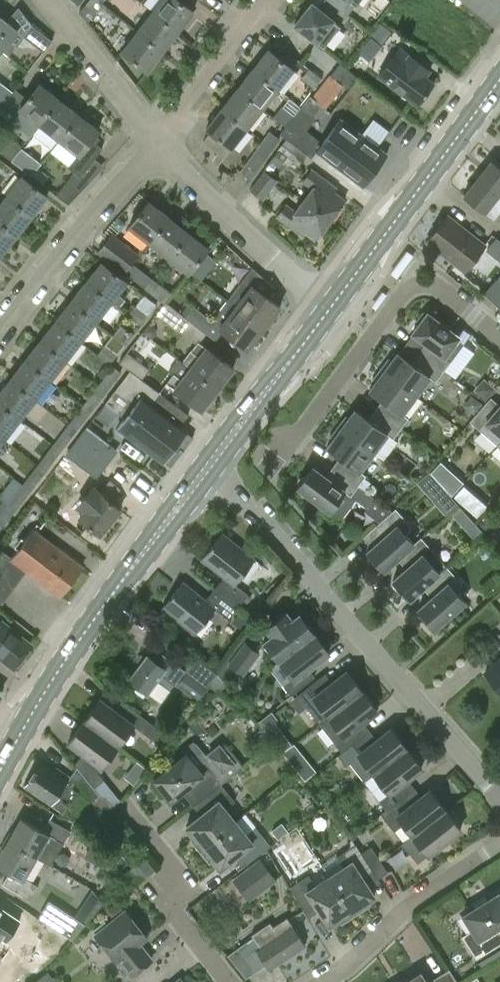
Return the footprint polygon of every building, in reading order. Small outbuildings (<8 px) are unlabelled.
[(104,0),(89,0),(83,6),(93,14),(104,0)] [(153,11),(178,31),(194,11),(180,0),(162,0),(153,11)] [(348,14),(330,0),(323,0),(318,6),(312,2),(295,23),(324,46),(341,24),(340,23),(348,14)] [(348,14),(356,4),(357,5),(360,0),(330,0),(348,14)] [(153,11),(138,30),(163,50),(178,31),(153,11)] [(1,50),(8,56),(24,36),(44,50),(52,40),(31,24),(23,35),(0,17),(0,49),(1,50)] [(147,70),(163,50),(138,30),(122,50),(147,70)] [(431,71),(414,58),(401,48),(379,76),(418,105),(435,83),(427,76),(431,71)] [(269,49),(253,69),(278,89),(294,69),(269,49)] [(356,76),(342,65),(333,77),(330,74),(314,97),(323,104),(327,107),(343,86),(347,87),(356,76)] [(322,78),(309,68),(302,77),(314,88),(322,78)] [(263,108),(278,89),(253,69),(238,88),(263,108)] [(4,103),(13,92),(0,81),(0,99),(4,103)] [(15,88),(13,92),(4,103),(1,107),(14,118),(21,108),(41,124),(60,99),(40,83),(28,99),(15,88)] [(238,88),(222,108),(247,128),(263,108),(238,88)] [(305,128),(315,116),(323,104),(314,97),(310,95),(302,106),(296,114),(281,133),(305,151),(316,137),(305,128)] [(41,124),(60,139),(80,114),(60,99),(41,124)] [(274,117),(286,125),(293,114),(281,106),(274,117)] [(232,147),(247,128),(222,108),(207,128),(232,147)] [(99,129),(80,114),(60,139),(79,153),(69,165),(76,171),(58,195),(69,204),(90,181),(82,175),(103,148),(96,143),(100,137),(96,134),(99,129)] [(341,118),(316,150),(363,185),(387,153),(341,118)] [(269,131),(255,150),(266,158),(279,138),(269,131)] [(20,151),(0,135),(0,151),(12,161),(20,151)] [(286,138),(284,142),(279,149),(299,165),(306,155),(286,138)] [(266,158),(255,150),(241,171),(252,178),(266,158)] [(29,158),(20,151),(12,161),(22,168),(29,158)] [(499,212),(499,168),(491,161),(464,195),(494,219),(499,212)] [(313,187),(305,199),(330,218),(345,199),(334,190),(337,187),(311,168),(303,180),(313,187)] [(277,180),(264,170),(250,190),(263,199),(277,180)] [(22,176),(7,195),(33,215),(48,196),(22,176)] [(33,215),(7,195),(0,204),(0,221),(17,235),(33,215)] [(316,238),(330,218),(305,199),(295,212),(285,204),(277,215),(303,234),(305,230),(316,238)] [(130,226),(150,241),(170,216),(150,201),(130,226)] [(428,241),(465,270),(485,244),(448,215),(428,241)] [(150,241),(169,256),(189,231),(170,216),(150,241)] [(17,235),(0,221),(0,253),(2,255),(17,235)] [(209,247),(189,231),(169,256),(189,272),(209,247)] [(124,273),(131,263),(139,254),(112,232),(97,252),(124,273)] [(87,281),(112,301),(127,282),(102,262),(87,281)] [(124,273),(144,288),(152,278),(131,263),(124,273)] [(252,268),(228,299),(264,328),(280,307),(268,297),(275,288),(252,268)] [(173,294),(152,278),(144,288),(165,304),(167,302),(173,294)] [(87,281),(71,301),(97,321),(112,301),(87,281)] [(264,328),(228,299),(212,320),(193,306),(185,316),(188,319),(207,333),(216,339),(223,330),(248,349),(264,328)] [(82,341),(97,321),(71,301),(56,321),(82,341)] [(197,342),(183,361),(218,388),(233,368),(200,343),(207,333),(188,319),(185,316),(167,302),(165,304),(157,314),(179,331),(180,329),(197,342)] [(129,315),(141,324),(149,314),(137,306),(129,315)] [(430,345),(423,355),(444,370),(451,360),(445,356),(460,336),(428,312),(413,332),(430,345)] [(56,321),(41,340),(66,360),(82,341),(56,321)] [(114,335),(126,344),(133,334),(121,325),(114,335)] [(51,380),(66,360),(41,340),(25,360),(51,380)] [(98,355),(110,364),(117,354),(105,345),(98,355)] [(436,381),(444,370),(423,355),(416,365),(398,352),(392,360),(389,358),(381,368),(417,395),(430,376),(436,381)] [(121,362),(130,370),(131,369),(142,378),(148,369),(127,353),(121,362)] [(202,410),(218,388),(183,361),(179,358),(169,371),(173,374),(166,383),(202,410)] [(25,360),(10,379),(36,400),(51,380),(25,360)] [(104,378),(111,384),(120,372),(113,366),(104,378)] [(403,413),(417,395),(381,368),(373,379),(376,381),(370,390),(387,402),(380,412),(401,428),(409,418),(403,413)] [(160,392),(142,378),(131,369),(130,370),(106,402),(125,417),(118,427),(163,461),(187,430),(181,425),(189,414),(160,392)] [(36,400),(10,379),(0,392),(0,403),(20,419),(36,400)] [(106,390),(99,385),(89,397),(97,403),(106,390)] [(497,444),(499,441),(499,405),(497,409),(487,401),(470,421),(497,444)] [(5,439),(20,419),(0,403),(0,435),(5,439)] [(91,410),(84,405),(74,417),(82,422),(91,410)] [(346,415),(338,426),(374,452),(384,459),(397,441),(394,438),(401,428),(380,412),(373,422),(356,409),(350,417),(346,415)] [(76,430),(68,424),(59,436),(67,442),(76,430)] [(97,459),(109,443),(87,426),(75,441),(97,459)] [(345,460),(338,469),(359,485),(366,475),(360,471),(374,452),(338,426),(330,436),(334,439),(328,447),(345,460)] [(44,456),(51,462),(61,450),(53,444),(44,456)] [(29,476),(36,482),(46,470),(38,464),(29,476)] [(359,485),(338,469),(330,479),(313,466),(305,477),(299,477),(300,484),(298,487),(301,489),(302,495),(308,494),(342,520),(357,499),(368,508),(375,497),(359,485)] [(100,491),(91,484),(75,504),(84,511),(79,517),(100,534),(121,508),(111,500),(121,488),(110,480),(100,491)] [(14,496),(21,501),(30,489),(23,484),(14,496)] [(6,521),(15,509),(8,503),(0,514),(0,516),(6,521)] [(402,554),(414,543),(406,534),(412,525),(396,508),(376,525),(385,535),(368,551),(371,554),(371,559),(373,563),(377,566),(382,567),(384,570),(402,554)] [(33,529),(12,556),(28,568),(27,570),(61,596),(83,567),(33,529)] [(224,577),(214,589),(237,608),(248,595),(235,584),(255,559),(222,533),(201,559),(224,577)] [(410,599),(422,588),(428,583),(447,565),(431,547),(421,537),(414,543),(402,554),(411,564),(406,569),(393,580),(396,583),(397,588),(399,592),(403,594),(407,596),(410,599)] [(12,556),(2,548),(0,552),(0,599),(3,602),(27,570),(28,568),(12,556)] [(447,565),(428,583),(436,593),(419,609),(422,612),(422,617),(425,621),(428,623),(433,625),(435,628),(466,601),(458,592),(463,583),(447,565)] [(237,608),(214,589),(206,600),(183,582),(162,608),(165,610),(195,634),(215,609),(228,619),(237,608)] [(264,641),(279,660),(314,633),(299,614),(292,619),(286,612),(266,628),(272,635),(264,641)] [(0,623),(0,658),(13,669),(33,645),(2,620),(0,623)] [(329,652),(314,633),(279,660),(293,678),(284,685),(291,695),(315,676),(308,668),(329,652)] [(245,641),(229,663),(243,674),(259,652),(245,641)] [(188,671),(186,669),(160,650),(153,660),(147,655),(129,679),(147,693),(148,692),(157,679),(170,689),(174,684),(176,686),(187,672),(188,671)] [(208,685),(217,674),(196,657),(186,669),(188,671),(187,672),(206,687),(208,685)] [(499,688),(499,657),(484,671),(499,688)] [(328,686),(321,677),(297,695),(320,724),(362,691),(346,671),(328,686)] [(197,701),(206,687),(187,672),(176,686),(197,701)] [(342,752),(365,734),(359,725),(377,710),(362,691),(320,724),(342,752)] [(101,699),(84,721),(117,746),(134,724),(101,699)] [(87,757),(77,769),(93,788),(103,780),(97,772),(117,746),(84,721),(68,742),(87,757)] [(170,737),(150,722),(142,732),(162,747),(170,737)] [(374,774),(406,748),(391,728),(377,739),(372,742),(365,734),(342,752),(338,755),(345,764),(349,761),(364,781),(374,774)] [(200,800),(220,784),(242,766),(225,744),(197,767),(186,753),(176,761),(173,757),(160,768),(163,771),(153,780),(154,781),(151,784),(160,796),(163,793),(171,801),(189,787),(200,800)] [(386,809),(404,795),(410,791),(403,782),(422,767),(406,748),(374,774),(389,793),(379,800),(386,809)] [(93,788),(77,769),(77,767),(70,777),(56,767),(54,771),(41,762),(24,785),(51,804),(56,797),(67,804),(76,791),(91,802),(97,793),(93,788)] [(234,801),(220,784),(200,800),(197,802),(204,812),(186,827),(193,836),(189,839),(199,851),(235,822),(225,809),(234,801)] [(404,795),(386,809),(380,814),(394,831),(403,824),(412,835),(445,809),(430,790),(411,804),(404,795)] [(445,809),(412,835),(402,843),(417,863),(448,839),(452,840),(458,835),(458,831),(460,829),(445,809)] [(7,841),(36,858),(49,865),(61,843),(68,831),(48,819),(41,831),(20,819),(7,841)] [(246,835),(235,822),(199,851),(209,863),(213,860),(220,869),(239,854),(246,864),(270,846),(255,827),(246,835)] [(36,858),(7,841),(0,853),(0,867),(16,876),(9,888),(29,899),(36,886),(24,879),(36,858)] [(343,867),(329,876),(354,915),(367,906),(365,902),(374,896),(361,876),(371,870),(361,853),(355,845),(336,857),(343,867)] [(361,853),(371,870),(377,878),(387,872),(371,847),(361,853)] [(275,879),(260,858),(233,879),(248,900),(275,879)] [(354,915),(329,876),(315,885),(308,875),(290,887),(305,913),(316,906),(329,926),(338,920),(341,924),(354,915)] [(475,959),(499,944),(499,942),(492,930),(499,925),(499,897),(498,894),(487,900),(484,896),(471,904),(474,908),(462,915),(472,930),(461,937),(475,959)] [(55,904),(44,921),(71,938),(85,924),(55,904)] [(3,941),(17,920),(0,908),(0,938),(3,941)] [(131,976),(152,959),(139,944),(146,938),(125,910),(95,934),(117,962),(119,960),(131,976)] [(272,926),(269,922),(252,934),(253,935),(227,955),(246,978),(265,966),(267,970),(304,945),(285,918),(272,926)] [(436,978),(430,981),(458,981),(450,970),(436,978)]
